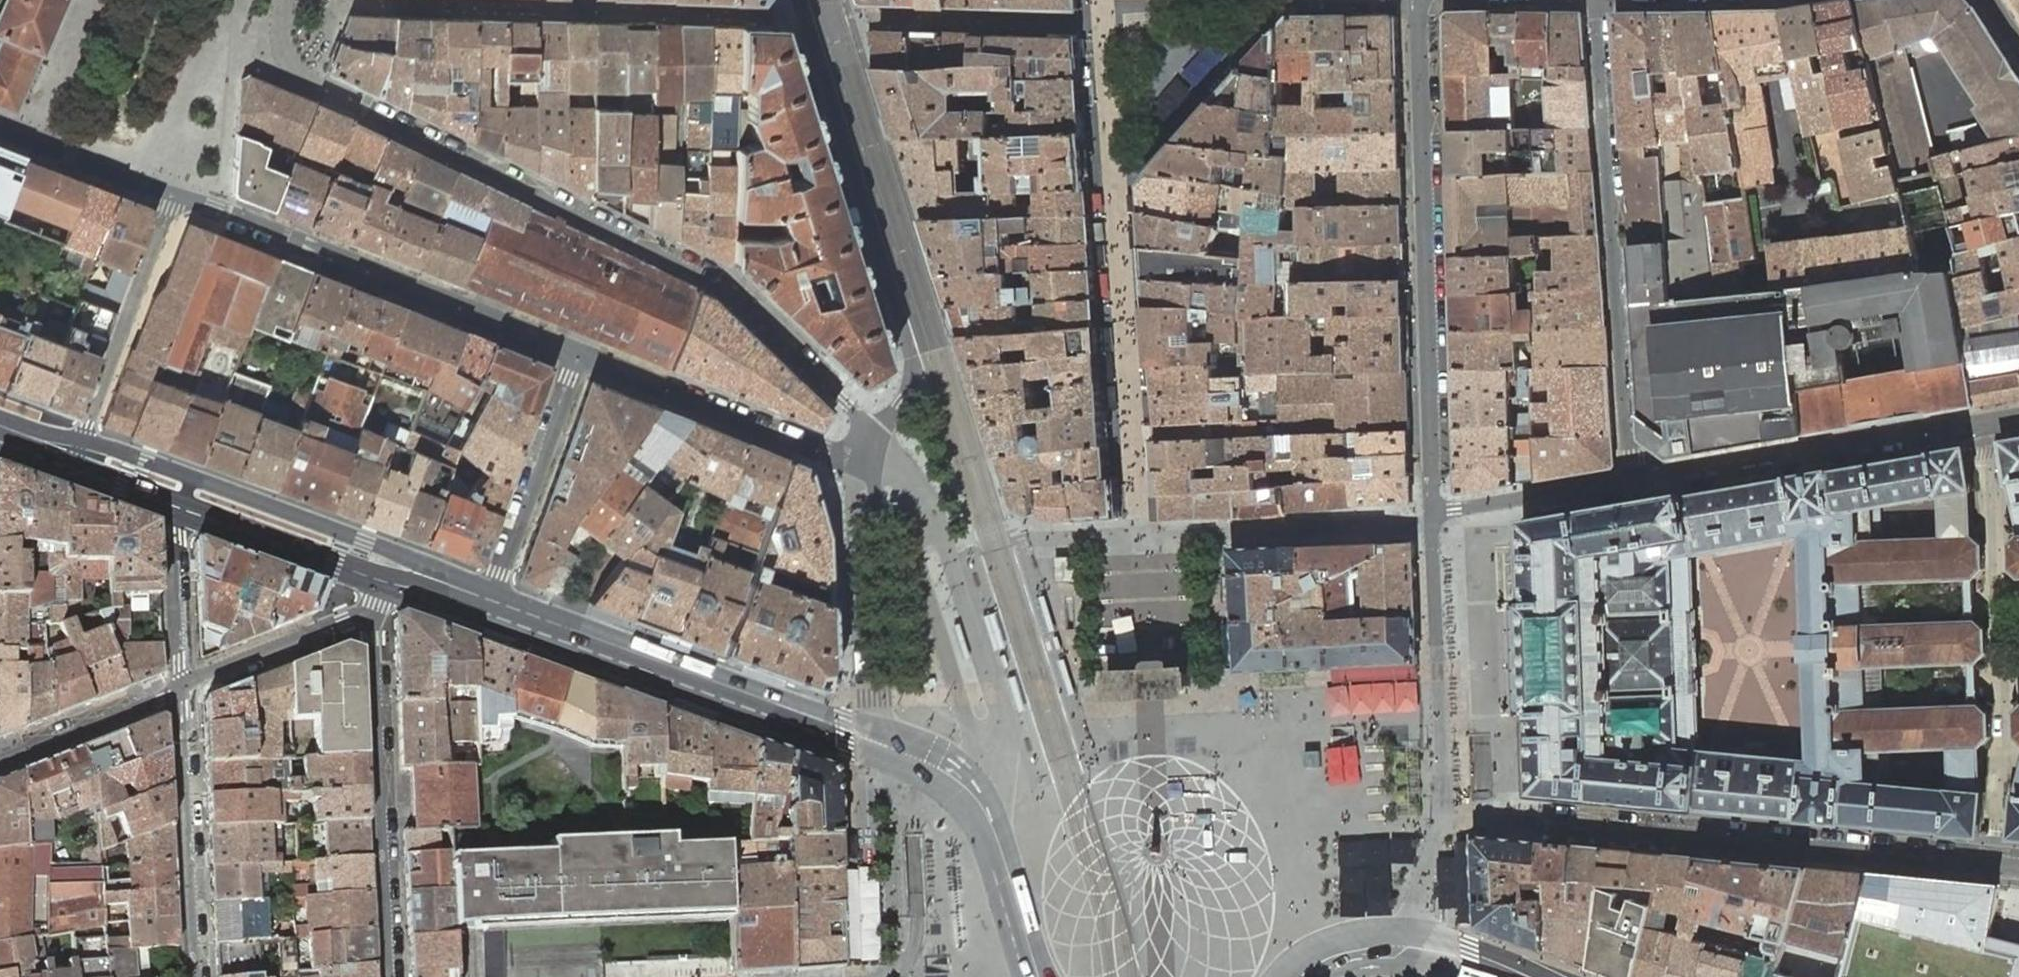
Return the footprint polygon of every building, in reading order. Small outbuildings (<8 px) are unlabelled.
[(0,9),(0,33),(5,35),(0,47),(0,104),(14,109),(61,0),(4,0),(0,9)] [(997,8),(1039,9),(1078,10),(1078,0),(997,0),(997,8)] [(1838,3),(1819,5),(1828,54),(1832,71),(1843,126),(1845,137),(1846,139),(1887,130),(1883,117),(1874,80),(1871,68),(1856,71),(1851,52),(1866,48),(1854,0),(1838,3)] [(1938,39),(1948,32),(1992,102),(1983,108),(1978,112),(1993,135),(1981,137),(1978,125),(1949,131),(1954,153),(1998,143),(2018,138),(2018,75),(1978,11),(1968,0),(1855,0),(1854,0),(1866,48),(1870,62),(1899,51),(1901,54),(1905,53),(1905,49),(1925,41),(1935,37),(1938,39)] [(1798,74),(1800,81),(1811,134),(1837,128),(1839,138),(1845,137),(1843,126),(1832,71),(1820,74),(1817,57),(1828,54),(1819,5),(1802,8),(1785,10),(1798,74)] [(1735,11),(1717,12),(1727,72),(1729,88),(1732,103),(1743,169),(1745,180),(1746,184),(1776,179),(1763,82),(1782,78),(1784,84),(1800,81),(1798,74),(1785,10),(1768,11),(1735,11)] [(1448,38),(1449,75),(1496,76),(1495,61),(1486,61),(1486,47),(1493,46),(1493,12),(1447,16),(1448,38)] [(1511,57),(1512,77),(1523,77),(1523,65),(1523,12),(1508,12),(1493,12),(1493,46),(1495,46),(1510,47),(1511,57)] [(1523,12),(1523,65),(1554,66),(1553,12),(1537,12),(1523,12)] [(1554,78),(1588,79),(1585,44),(1582,13),(1567,13),(1553,12),(1554,66),(1554,78)] [(1699,12),(1680,13),(1699,142),(1703,175),(1743,169),(1732,103),(1709,105),(1705,75),(1727,72),(1717,12),(1699,12)] [(1616,14),(1625,149),(1663,145),(1664,145),(1653,28),(1651,13),(1633,13),(1616,14)] [(1666,13),(1651,13),(1653,28),(1674,26),(1672,13),(1666,13)] [(1663,145),(1671,242),(1676,300),(1720,295),(1716,262),(1705,185),(1703,175),(1699,142),(1680,13),(1672,13),(1674,26),(1653,28),(1664,145),(1663,145)] [(1374,15),(1353,16),(1354,52),(1360,52),(1361,78),(1400,77),(1399,46),(1398,17),(1395,15),(1374,15)] [(349,16),(338,44),(385,51),(392,52),(395,17),(349,16)] [(1283,26),(1281,78),(1281,80),(1308,81),(1308,104),(1288,103),(1288,91),(1281,91),(1281,102),(1280,102),(1279,112),(1279,133),(1321,132),(1321,109),(1321,90),(1322,16),(1304,16),(1291,17),(1283,26)] [(1337,16),(1322,16),(1321,90),(1354,89),(1354,108),(1321,109),(1321,132),(1363,132),(1362,108),(1361,89),(1361,78),(1360,52),(1354,52),(1353,16),(1337,16)] [(444,19),(395,17),(392,52),(385,51),(379,96),(441,126),(443,78),(444,19)] [(473,20),(444,19),(443,78),(461,78),(461,79),(461,92),(474,93),(474,78),(474,62),(473,20)] [(504,20),(473,20),(474,62),(474,78),(474,93),(473,98),(486,97),(485,62),(493,63),(493,97),(493,101),(504,101),(504,92),(504,80),(504,63),(504,20)] [(534,21),(504,20),(504,63),(504,80),(536,80),(534,21)] [(566,22),(534,21),(536,80),(536,89),(566,89),(566,22)] [(593,23),(566,22),(566,89),(566,91),(593,91),(593,23)] [(652,22),(622,24),(623,91),(623,106),(623,113),(637,114),(637,89),(652,89),(652,24),(652,22)] [(622,24),(593,23),(593,91),(623,91),(622,24)] [(679,25),(652,24),(652,89),(652,92),(681,92),(680,88),(679,25)] [(710,26),(679,25),(680,88),(688,88),(688,95),(687,119),(708,120),(708,114),(709,95),(709,91),(709,84),(709,58),(710,57),(710,26)] [(709,84),(738,85),(740,27),(710,26),(710,57),(709,58),(709,84)] [(1262,49),(1242,72),(1281,78),(1283,26),(1262,49)] [(740,27),(738,85),(748,85),(748,115),(746,120),(752,142),(736,147),(736,149),(736,164),(735,180),(779,167),(777,158),(788,155),(791,164),(820,155),(780,29),(740,27)] [(883,69),(884,69),(883,31),(871,32),(883,69)] [(884,69),(916,69),(915,32),(899,32),(883,31),(884,69)] [(916,69),(949,69),(947,33),(931,33),(915,32),(916,69)] [(1945,50),(1983,108),(1992,102),(1948,32),(1938,39),(1940,42),(1930,49),(1931,50),(1945,50)] [(981,67),(978,34),(962,34),(947,33),(949,69),(981,67)] [(996,53),(996,35),(988,35),(978,34),(981,67),(949,69),(916,69),(884,69),(883,69),(904,138),(965,136),(975,136),(984,136),(1087,133),(1086,121),(1085,110),(1038,111),(1025,111),(1025,97),(1025,79),(1083,78),(1082,68),(1082,57),(1031,56),(996,53)] [(1039,36),(996,35),(996,53),(1031,56),(1082,57),(1081,48),(1080,37),(1039,36)] [(1193,82),(1221,50),(1205,36),(1177,68),(1193,82)] [(1940,42),(1938,39),(1935,37),(1925,41),(1925,43),(1930,49),(1940,42)] [(385,51),(338,44),(328,71),(379,96),(385,51)] [(1495,53),(1511,57),(1510,47),(1495,46),(1495,53)] [(1870,62),(1866,48),(1851,52),(1856,71),(1871,68),(1870,62)] [(1899,51),(1870,62),(1871,68),(1874,80),(1910,71),(1905,53),(1901,54),(1899,51)] [(1820,74),(1832,71),(1828,54),(1817,57),(1820,74)] [(1523,77),(1547,78),(1554,78),(1554,66),(1523,65),(1523,77)] [(1910,71),(1874,80),(1883,117),(1887,130),(1900,181),(1937,173),(1932,158),(1936,157),(1913,70),(1910,71)] [(1281,78),(1242,72),(1235,80),(1228,87),(1214,103),(1279,112),(1280,102),(1281,102),(1281,91),(1282,84),(1281,80),(1281,78)] [(1709,105),(1732,103),(1729,88),(1727,72),(1705,75),(1709,105)] [(297,147),(317,101),(249,73),(241,78),(237,127),(257,130),(289,144),(286,154),(289,156),(289,155),(293,156),(294,154),(296,149),(297,147)] [(1496,76),(1449,75),(1449,100),(1450,129),(1499,129),(1511,128),(1515,128),(1514,123),(1512,77),(1496,76)] [(1362,108),(1363,132),(1402,131),(1401,120),(1401,102),(1400,77),(1361,78),(1361,89),(1362,108)] [(443,78),(441,126),(471,140),(473,106),(473,98),(474,93),(461,92),(461,79),(461,78),(443,78)] [(1084,94),(1083,78),(1025,79),(1025,97),(1025,111),(1038,111),(1085,110),(1084,94)] [(1549,128),(1591,128),(1589,100),(1588,79),(1554,78),(1547,78),(1549,128)] [(536,80),(504,80),(504,92),(504,101),(504,106),(536,106),(536,91),(536,89),(536,80)] [(738,85),(709,84),(709,91),(709,95),(708,114),(708,120),(707,148),(709,148),(730,149),(736,149),(736,138),(737,114),(738,85)] [(536,91),(536,106),(534,170),(565,185),(566,108),(566,91),(566,89),(536,89),(536,91)] [(486,97),(473,98),(473,106),(486,106),(486,97)] [(337,156),(351,121),(353,116),(317,101),(297,147),(296,149),(327,159),(325,166),(332,169),(333,165),(335,162),(337,156)] [(1279,112),(1214,103),(1197,122),(1177,144),(1278,155),(1278,154),(1279,133),(1279,112)] [(473,106),(471,140),(503,155),(504,106),(473,106)] [(536,106),(504,106),(503,155),(534,170),(536,106)] [(592,186),(592,198),(624,214),(624,198),(623,198),(623,190),(623,113),(623,106),(593,106),(593,107),(592,186)] [(593,107),(566,108),(565,185),(592,198),(592,186),(593,107)] [(624,198),(624,214),(650,226),(651,201),(653,164),(652,113),(637,114),(623,113),(623,190),(623,198),(624,198)] [(652,113),(653,164),(673,164),(674,114),(652,113)] [(708,120),(687,119),(686,147),(687,147),(707,148),(708,120)] [(372,170),(386,138),(351,121),(337,156),(366,167),(372,170)] [(1451,153),(1452,177),(1513,174),(1511,128),(1499,129),(1450,129),(1451,153)] [(1513,175),(1595,172),(1593,149),(1591,128),(1549,128),(1515,128),(1511,128),(1513,174),(1513,175)] [(1887,130),(1846,139),(1857,203),(1903,193),(1900,181),(1887,130)] [(1321,132),(1279,133),(1278,154),(1290,155),(1289,169),(1317,168),(1343,167),(1403,166),(1402,149),(1402,131),(1363,132),(1321,132)] [(235,195),(272,210),(287,172),(282,170),(262,164),(267,145),(261,143),(255,139),(236,133),(232,190),(235,195)] [(1088,160),(1087,133),(984,136),(984,152),(993,152),(995,175),(985,176),(985,191),(977,192),(979,218),(998,218),(996,191),(1090,189),(1088,160)] [(965,136),(904,138),(930,220),(979,218),(977,192),(965,192),(961,170),(966,170),(965,136)] [(346,239),(377,252),(397,206),(398,204),(383,198),(386,188),(402,194),(419,154),(386,138),(372,170),(368,181),(366,184),(364,190),(363,193),(346,239)] [(1939,180),(1959,175),(1956,162),(1974,158),(1977,171),(2018,162),(2018,138),(1998,143),(1954,153),(1936,157),(1932,158),(1937,173),(1939,180)] [(1278,155),(1177,144),(1166,157),(1151,174),(1224,184),(1226,163),(1256,167),(1254,188),(1254,189),(1287,193),(1289,169),(1290,155),(1278,154),(1278,155)] [(1625,149),(1633,246),(1671,242),(1663,145),(1625,149)] [(709,148),(707,148),(687,147),(686,177),(699,176),(707,176),(708,163),(709,148)] [(0,148),(0,202),(7,205),(25,158),(22,157),(0,148)] [(730,149),(709,148),(708,163),(707,176),(707,188),(703,251),(732,266),(733,236),(734,215),(735,180),(736,164),(736,149),(730,149)] [(272,210),(310,225),(328,179),(329,176),(331,170),(332,169),(325,166),(322,173),(298,163),(301,157),(294,154),(293,156),(289,155),(289,156),(286,159),(287,160),(291,161),(287,172),(272,210)] [(397,206),(377,252),(418,268),(435,221),(403,208),(407,198),(439,212),(446,196),(456,172),(419,154),(402,194),(401,196),(398,204),(397,206)] [(847,240),(820,155),(791,164),(794,174),(783,178),(779,167),(735,180),(734,215),(773,216),(780,218),(781,227),(786,232),(767,238),(733,236),(732,266),(755,288),(775,263),(847,240)] [(87,182),(25,158),(7,205),(2,218),(58,241),(64,243),(87,182)] [(282,170),(287,172),(291,161),(287,160),(286,159),(282,170)] [(1977,171),(1970,173),(1975,196),(2018,188),(2018,162),(1977,171)] [(651,201),(650,226),(677,239),(678,191),(679,180),(680,164),(679,164),(673,164),(653,164),(651,201)] [(1317,168),(1289,169),(1287,193),(1286,205),(1301,205),(1404,204),(1403,185),(1403,166),(1343,167),(1343,197),(1317,197),(1317,168)] [(361,182),(366,184),(368,181),(372,170),(366,167),(360,182),(361,182)] [(1743,169),(1703,175),(1705,185),(1745,180),(1743,169)] [(310,225),(346,239),(363,193),(364,190),(366,184),(361,182),(359,191),(344,185),(347,176),(336,172),(331,170),(329,176),(328,179),(310,225)] [(528,206),(456,172),(446,196),(491,215),(519,227),(528,206)] [(1575,236),(1599,234),(1597,205),(1595,172),(1513,175),(1513,174),(1452,177),(1453,205),(1453,236),(1454,257),(1511,255),(1515,255),(1527,254),(1539,254),(1538,250),(1538,238),(1555,237),(1575,236)] [(1970,173),(1959,175),(1963,198),(1973,196),(1975,196),(1970,173)] [(1224,184),(1151,174),(1146,179),(1139,187),(1141,203),(1141,213),(1222,227),(1227,228),(1234,229),(1249,232),(1251,206),(1285,209),(1285,207),(1286,205),(1287,193),(1254,189),(1254,188),(1236,186),(1228,211),(1219,209),(1224,184)] [(1959,175),(1939,180),(1940,185),(1945,201),(1963,198),(1959,175)] [(360,182),(347,176),(344,185),(359,191),(361,182),(360,182)] [(707,176),(699,176),(699,189),(678,191),(677,239),(703,251),(707,188),(707,176)] [(1705,185),(1716,262),(1740,259),(1758,256),(1746,184),(1745,180),(1705,185)] [(76,276),(86,279),(94,257),(117,194),(87,182),(64,243),(64,244),(85,253),(76,276)] [(1940,185),(1903,193),(1911,228),(1913,233),(1922,272),(1922,273),(1952,271),(1958,270),(1956,258),(1958,254),(1960,253),(1953,228),(1969,224),(2017,213),(2018,212),(2018,188),(1975,196),(1973,196),(1976,205),(1947,211),(1945,201),(1940,185)] [(1091,201),(1090,189),(996,191),(998,218),(1011,217),(1034,216),(1092,215),(1091,201)] [(117,312),(132,271),(154,212),(155,213),(156,210),(117,194),(94,257),(113,264),(98,305),(117,312)] [(670,368),(699,288),(528,206),(519,227),(491,215),(446,196),(439,212),(435,221),(418,268),(463,286),(670,368)] [(1404,223),(1404,204),(1301,205),(1286,205),(1285,207),(1285,209),(1251,206),(1249,232),(1248,246),(1293,245),(1405,242),(1404,223)] [(1960,253),(1974,249),(1980,248),(1999,243),(2018,238),(2018,212),(2017,213),(1969,224),(1953,228),(1960,253)] [(1222,227),(1141,213),(1142,229),(1144,248),(1214,255),(1222,227)] [(1093,230),(1092,215),(1034,216),(1011,217),(1010,246),(1094,243),(1093,230)] [(979,218),(930,220),(948,276),(1009,274),(1010,246),(1011,217),(998,218),(979,218)] [(251,326),(277,258),(187,222),(163,283),(152,296),(132,348),(130,348),(101,424),(162,446),(186,389),(191,378),(195,367),(207,337),(242,349),(251,326)] [(1234,229),(1227,228),(1225,235),(1232,236),(1234,229)] [(1831,239),(1841,282),(1922,272),(1913,233),(1911,228),(1903,229),(1831,239)] [(1540,291),(1603,289),(1600,248),(1599,234),(1575,236),(1555,237),(1538,238),(1538,250),(1555,248),(1556,263),(1549,263),(1539,254),(1527,254),(1527,261),(1539,264),(1540,284),(1528,284),(1529,292),(1535,292),(1540,291)] [(1999,243),(2005,266),(2018,263),(2018,238),(1999,243)] [(1772,244),(1779,289),(1797,287),(1841,282),(1831,239),(1787,243),(1772,244)] [(775,263),(755,288),(857,384),(872,374),(887,366),(847,240),(775,263)] [(1406,262),(1405,242),(1293,245),(1293,251),(1303,251),(1305,283),(1406,281),(1406,262)] [(1648,438),(1675,457),(2018,398),(2018,315),(2007,318),(1992,321),(1962,329),(1957,302),(1953,279),(1952,271),(1922,273),(1922,272),(1841,282),(1797,287),(1779,289),(1747,292),(1720,295),(1676,300),(1671,242),(1633,246),(1648,438)] [(1010,246),(1009,274),(1096,269),(1095,256),(1094,243),(1010,246)] [(1214,255),(1144,248),(1145,264),(1146,279),(1201,282),(1217,283),(1245,284),(1245,283),(1280,282),(1280,252),(1293,251),(1293,245),(1248,246),(1247,258),(1214,255)] [(1958,270),(1952,271),(1953,279),(1986,271),(1980,248),(1974,249),(1960,253),(1958,254),(1956,258),(1958,270)] [(1454,274),(1455,294),(1518,292),(1522,292),(1529,292),(1528,284),(1517,285),(1516,261),(1527,261),(1527,254),(1515,255),(1511,255),(1454,257),(1454,274)] [(313,272),(277,258),(251,326),(286,340),(287,337),(313,272)] [(1716,262),(1720,295),(1747,292),(1740,259),(1716,262)] [(2005,266),(2010,291),(2018,289),(2018,263),(2005,266)] [(1009,274),(948,276),(957,305),(1098,299),(1097,282),(1096,269),(1009,274)] [(1986,271),(1953,279),(1957,302),(1986,296),(1991,295),(1986,271)] [(350,287),(313,272),(287,337),(294,340),(309,346),(324,352),(328,342),(332,332),(333,332),(350,287)] [(1201,282),(1146,279),(1147,293),(1148,307),(1199,307),(1201,282)] [(1299,318),(1407,316),(1407,299),(1406,281),(1305,283),(1299,283),(1299,318)] [(1202,308),(1215,309),(1217,283),(1201,282),(1199,307),(1202,308)] [(1243,313),(1242,318),(1292,318),(1291,310),(1281,310),(1280,282),(1245,283),(1245,284),(1243,313)] [(1215,309),(1243,313),(1245,284),(1217,283),(1215,309)] [(377,297),(350,287),(333,332),(359,342),(377,297)] [(773,409),(792,371),(711,294),(699,288),(670,368),(773,409)] [(1537,330),(1606,326),(1603,289),(1540,291),(1535,292),(1536,304),(1537,330)] [(2007,318),(2018,315),(2018,289),(2010,291),(2001,293),(2007,318)] [(1455,312),(1456,332),(1519,330),(1529,330),(1537,330),(1536,304),(1529,304),(1529,309),(1517,310),(1517,298),(1522,298),(1522,292),(1518,292),(1455,294),(1455,312)] [(3,388),(41,403),(65,337),(49,331),(48,335),(35,330),(48,297),(44,295),(39,293),(30,317),(3,388)] [(1991,295),(1986,296),(1992,321),(2007,318),(2001,293),(1991,295)] [(1986,296),(1957,302),(1962,329),(1992,321),(1986,296)] [(403,308),(377,297),(359,342),(355,350),(384,361),(385,358),(403,308)] [(65,337),(41,403),(78,416),(117,312),(98,305),(79,298),(76,307),(65,337)] [(1098,299),(957,305),(967,337),(1101,326),(1099,312),(1098,299)] [(1151,349),(1152,365),(1221,360),(1243,358),(1242,318),(1243,313),(1215,309),(1202,308),(1199,307),(1148,307),(1149,322),(1151,349)] [(465,332),(403,308),(385,358),(430,375),(425,390),(462,408),(476,384),(475,384),(450,370),(465,332)] [(0,313),(0,324),(17,330),(21,321),(0,313)] [(3,388),(30,317),(23,315),(21,321),(17,330),(0,324),(0,387),(3,388)] [(1243,369),(1244,373),(1280,371),(1409,370),(1408,341),(1407,316),(1299,318),(1292,318),(1242,318),(1243,358),(1243,369)] [(967,337),(975,365),(1102,353),(1102,340),(1101,326),(967,337)] [(1539,357),(1540,367),(1539,368),(1609,366),(1606,326),(1537,330),(1538,344),(1539,357)] [(1457,351),(1457,370),(1521,367),(1519,330),(1456,332),(1457,351)] [(1537,330),(1529,330),(1530,344),(1538,344),(1537,330)] [(475,384),(476,384),(493,343),(465,332),(450,370),(475,384)] [(328,342),(324,352),(351,362),(355,353),(328,342)] [(476,384),(485,389),(490,392),(534,416),(552,366),(493,343),(476,384)] [(975,365),(984,395),(1105,384),(1104,369),(1102,353),(975,365)] [(1528,367),(1533,367),(1540,367),(1539,357),(1527,359),(1528,367)] [(1153,379),(1154,395),(1244,389),(1244,373),(1243,369),(1237,369),(1237,375),(1217,376),(1221,360),(1152,365),(1153,379)] [(1536,437),(1614,435),(1609,366),(1539,368),(1540,367),(1533,367),(1534,397),(1535,426),(1536,437)] [(203,370),(195,367),(191,378),(199,380),(203,370)] [(1458,386),(1458,398),(1512,397),(1512,374),(1519,374),(1520,397),(1534,397),(1533,367),(1528,367),(1521,367),(1457,370),(1458,386)] [(1280,379),(1280,389),(1281,419),(1281,435),(1411,430),(1410,400),(1409,370),(1280,371),(1280,379)] [(317,371),(312,384),(295,431),(295,430),(274,487),(329,507),(360,425),(372,392),(317,371)] [(832,409),(792,371),(773,409),(820,428),(832,409)] [(1244,373),(1244,389),(1280,389),(1280,379),(1280,371),(1244,373)] [(268,388),(232,374),(226,388),(222,400),(198,459),(236,473),(259,413),(265,397),(268,388)] [(1512,374),(1512,397),(1520,397),(1519,374),(1512,374)] [(199,380),(191,378),(186,389),(222,400),(226,388),(199,380)] [(259,413),(236,473),(274,487),(295,430),(295,431),(312,384),(299,379),(288,406),(265,397),(259,413)] [(625,450),(658,408),(589,381),(545,500),(573,515),(625,450)] [(989,412),(993,425),(1107,412),(1106,397),(1105,384),(984,395),(989,412)] [(186,389),(162,446),(198,459),(222,400),(186,389)] [(1155,408),(1156,423),(1215,421),(1230,421),(1247,420),(1245,403),(1244,389),(1154,395),(1155,408)] [(473,422),(523,446),(534,416),(490,392),(473,422)] [(1458,412),(1459,428),(1514,427),(1535,426),(1534,397),(1520,397),(1512,397),(1458,398),(1458,412)] [(393,399),(386,423),(402,429),(411,406),(393,399)] [(1262,401),(1245,403),(1247,420),(1258,420),(1263,420),(1262,401)] [(688,420),(658,408),(625,450),(636,457),(651,468),(652,467),(661,455),(688,420)] [(1107,412),(993,425),(998,439),(1003,455),(1108,445),(1108,427),(1107,412)] [(1281,435),(1281,419),(1263,420),(1258,420),(1259,436),(1281,435)] [(718,432),(688,420),(661,455),(685,476),(718,432)] [(1259,436),(1258,420),(1247,420),(1230,421),(1230,437),(1259,436)] [(1215,421),(1156,423),(1157,430),(1157,439),(1216,437),(1215,421)] [(1230,421),(1215,421),(1216,437),(1230,437),(1230,421)] [(447,436),(443,443),(458,449),(459,450),(486,473),(510,482),(523,446),(473,422),(461,443),(447,436)] [(360,425),(329,507),(361,519),(391,440),(392,439),(382,435),(360,425)] [(385,426),(382,435),(392,439),(391,440),(403,446),(407,435),(385,426)] [(1515,443),(1536,442),(1536,437),(1535,426),(1514,427),(1515,443)] [(1459,442),(1460,457),(1515,455),(1536,454),(1536,442),(1515,443),(1514,427),(1459,428),(1459,442)] [(443,443),(410,429),(409,429),(407,435),(403,446),(407,448),(413,450),(423,455),(435,460),(452,468),(459,450),(458,449),(443,443)] [(1216,437),(1157,439),(1158,454),(1159,467),(1257,461),(1257,460),(1312,457),(1312,458),(1411,453),(1411,442),(1411,430),(1281,435),(1259,436),(1230,437),(1231,452),(1217,453),(1216,437)] [(744,442),(718,432),(685,476),(685,477),(725,495),(744,442)] [(1537,467),(1537,480),(1556,477),(1593,471),(1613,468),(1614,435),(1536,437),(1536,442),(1536,454),(1537,467)] [(1231,452),(1230,437),(1216,437),(1217,453),(1231,452)] [(2001,441),(2008,483),(2011,483),(2018,517),(2018,438),(2001,441)] [(403,446),(391,440),(361,519),(394,530),(415,477),(423,455),(413,450),(407,448),(403,446)] [(790,460),(744,442),(725,495),(724,499),(770,516),(790,460)] [(1108,445),(1003,455),(1011,481),(1019,508),(1028,511),(1037,515),(1037,485),(1062,483),(1062,468),(1074,466),(1076,482),(1111,479),(1110,461),(1108,445)] [(1799,476),(1802,516),(1881,505),(1941,495),(1974,489),(1967,447),(1799,476)] [(636,457),(625,450),(573,515),(571,518),(596,537),(640,482),(625,471),(636,457)] [(1411,453),(1312,458),(1313,481),(1412,474),(1412,463),(1411,453)] [(1515,455),(1460,457),(1460,475),(1461,494),(1537,480),(1537,467),(1536,454),(1515,455)] [(432,468),(435,460),(423,455),(415,477),(394,530),(424,542),(444,488),(449,476),(432,468)] [(661,455),(652,467),(676,489),(685,477),(685,476),(661,455)] [(651,468),(636,457),(625,471),(640,482),(643,478),(651,468)] [(1257,461),(1159,467),(1160,482),(1162,497),(1284,484),(1313,481),(1312,458),(1312,457),(1257,460),(1257,461)] [(790,460),(770,516),(757,552),(754,560),(750,569),(750,572),(749,573),(759,577),(829,600),(826,532),(815,498),(813,490),(807,464),(790,460)] [(652,467),(651,468),(643,478),(667,500),(676,489),(652,467)] [(14,547),(14,555),(25,556),(26,544),(26,481),(27,478),(0,469),(0,546),(14,547)] [(472,490),(451,472),(449,476),(444,488),(424,542),(457,554),(475,504),(471,502),(475,491),(472,490)] [(486,473),(472,490),(475,491),(471,502),(475,504),(498,513),(510,482),(486,473)] [(1412,487),(1412,474),(1313,481),(1284,484),(1285,511),(1287,511),(1316,509),(1352,506),(1354,506),(1389,503),(1413,501),(1412,487)] [(1803,537),(1802,516),(1799,476),(1693,494),(1697,555),(1705,554),(1790,539),(1803,537)] [(66,492),(27,478),(26,481),(26,544),(63,549),(64,495),(66,492)] [(640,482),(596,537),(596,538),(623,557),(634,543),(667,500),(643,478),(640,482)] [(1118,478),(1111,479),(1076,482),(1078,520),(1099,519),(1120,517),(1121,515),(1119,496),(1118,478)] [(1037,485),(1037,515),(1055,522),(1066,521),(1078,520),(1076,482),(1062,483),(1037,485)] [(1284,484),(1162,497),(1162,507),(1163,520),(1165,523),(1230,519),(1261,517),(1287,515),(1287,511),(1285,511),(1284,484)] [(1943,536),(1973,535),(1974,489),(1941,495),(1943,536)] [(108,507),(66,492),(64,495),(63,549),(64,562),(64,574),(64,595),(64,603),(80,602),(80,573),(73,574),(73,563),(107,563),(106,510),(108,507)] [(1703,809),(1702,748),(1700,672),(1700,669),(1699,631),(1697,555),(1693,494),(1525,523),(1527,600),(1521,600),(1523,657),(1525,714),(1532,716),(1535,787),(1535,793),(1703,809)] [(711,534),(706,546),(707,547),(675,633),(722,650),(749,573),(750,572),(750,569),(754,560),(757,552),(770,516),(724,499),(711,534)] [(573,515),(545,500),(518,576),(539,583),(557,546),(571,518),(573,515)] [(678,510),(667,500),(634,543),(653,550),(645,571),(629,616),(675,633),(707,547),(706,546),(697,543),(693,552),(666,543),(678,510)] [(475,504),(457,554),(481,562),(498,513),(475,504)] [(1863,538),(1882,538),(1881,505),(1802,516),(1803,537),(1807,646),(1812,758),(1811,780),(1892,785),(1891,750),(1874,750),(1851,741),(1851,715),(1868,708),(1867,686),(1866,667),(1849,661),(1849,632),(1865,623),(1864,602),(1864,582),(1850,575),(1848,548),(1863,538)] [(156,524),(108,507),(106,510),(107,563),(108,574),(108,575),(108,584),(109,596),(110,609),(98,613),(104,628),(112,648),(128,687),(163,674),(162,646),(125,648),(125,613),(120,609),(119,609),(119,596),(118,583),(145,583),(146,595),(159,594),(159,583),(156,524)] [(1973,535),(1943,536),(1882,538),(1863,538),(1848,548),(1850,575),(1864,582),(1976,578),(1984,569),(1983,544),(1973,535)] [(195,542),(197,584),(211,589),(225,550),(198,540),(195,542)] [(1331,621),(1419,616),(1415,542),(1397,542),(1381,543),(1381,552),(1349,568),(1329,579),(1331,621)] [(620,562),(645,571),(653,550),(634,543),(623,557),(620,562)] [(1381,552),(1381,543),(1346,545),(1311,547),(1312,570),(1349,568),(1381,552)] [(63,549),(26,544),(25,556),(26,562),(26,597),(25,652),(25,668),(46,665),(46,664),(45,654),(43,625),(60,625),(61,625),(66,623),(64,603),(64,595),(64,574),(64,562),(63,549)] [(0,546),(0,597),(26,597),(26,562),(14,561),(14,555),(14,547),(0,546)] [(557,546),(539,583),(561,591),(580,562),(557,546)] [(1233,566),(1233,574),(1312,570),(1311,547),(1287,548),(1263,549),(1232,549),(1233,566)] [(211,589),(197,584),(198,604),(199,627),(200,632),(205,634),(205,628),(225,634),(232,614),(252,560),(225,550),(211,589)] [(1076,578),(1077,555),(1057,555),(1056,578),(1076,578)] [(283,571),(252,560),(232,614),(225,634),(219,650),(220,652),(266,634),(264,628),(283,571)] [(620,562),(589,601),(629,616),(645,571),(620,562)] [(80,573),(108,574),(107,563),(73,563),(73,574),(80,573)] [(1238,645),(1239,671),(1275,669),(1315,668),(1334,667),(1331,621),(1329,579),(1349,568),(1312,570),(1233,574),(1234,591),(1236,613),(1238,645)] [(322,585),(283,571),(264,628),(266,634),(314,615),(323,589),(322,585)] [(749,573),(722,650),(815,684),(826,681),(832,671),(830,634),(829,600),(759,577),(749,573)] [(1222,619),(1232,618),(1227,577),(1216,578),(1222,619)] [(119,596),(146,595),(145,583),(118,583),(119,596)] [(0,597),(0,651),(11,651),(25,652),(26,597),(0,597)] [(80,602),(64,603),(66,623),(72,621),(78,619),(80,618),(80,602)] [(72,621),(66,623),(61,625),(67,642),(69,647),(90,702),(128,687),(112,648),(104,628),(98,613),(91,615),(96,631),(79,638),(77,632),(82,630),(78,619),(72,621)] [(394,620),(398,704),(438,704),(439,704),(439,689),(439,632),(440,629),(402,615),(394,620)] [(1331,621),(1334,667),(1355,665),(1397,663),(1417,662),(1419,662),(1419,636),(1419,616),(1331,621)] [(1849,661),(1866,667),(1978,663),(1988,653),(1986,629),(1977,619),(1865,623),(1849,632),(1849,661)] [(1124,626),(1128,662),(1144,660),(1139,624),(1124,626)] [(476,703),(476,691),(475,691),(472,644),(473,641),(440,629),(439,632),(439,689),(439,704),(476,703)] [(520,657),(473,641),(472,644),(475,691),(476,691),(476,703),(476,708),(476,719),(508,713),(509,705),(506,704),(520,657)] [(301,760),(365,757),(361,650),(345,645),(287,667),(288,670),(290,721),(292,748),(292,760),(301,760)] [(46,664),(46,665),(47,689),(52,687),(52,713),(54,716),(90,702),(69,647),(64,649),(67,658),(46,664)] [(64,649),(45,654),(46,664),(67,658),(64,649)] [(0,651),(0,738),(7,735),(14,732),(25,728),(25,668),(12,668),(11,651),(0,651)] [(25,668),(25,652),(11,651),(12,668),(25,668)] [(567,676),(520,657),(506,704),(509,705),(508,713),(553,727),(567,676)] [(25,668),(25,728),(54,716),(52,713),(52,687),(47,689),(46,665),(25,668)] [(252,761),(286,761),(292,760),(292,748),(275,748),(275,721),(290,721),(288,670),(287,667),(246,683),(247,686),(250,740),(252,761)] [(1132,672),(1111,673),(1111,676),(1108,676),(1109,691),(1112,691),(1113,697),(1133,696),(1133,690),(1150,689),(1166,688),(1167,694),(1187,693),(1187,687),(1191,687),(1190,672),(1186,672),(1186,669),(1165,670),(1166,673),(1149,673),(1132,675),(1132,672)] [(589,743),(590,684),(579,680),(567,676),(553,727),(589,743)] [(203,702),(204,727),(236,725),(236,736),(245,735),(246,740),(250,740),(247,686),(246,683),(205,699),(203,702)] [(618,694),(590,684),(589,743),(604,743),(605,749),(615,749),(621,750),(621,744),(618,697),(618,694)] [(621,744),(621,750),(621,768),(621,791),(633,790),(632,779),(631,778),(631,768),(654,767),(654,778),(661,778),(661,777),(660,767),(658,711),(659,708),(618,694),(618,697),(621,744)] [(476,703),(439,704),(438,704),(439,713),(466,712),(468,767),(470,767),(477,767),(477,755),(476,719),(476,708),(476,703)] [(438,704),(398,704),(400,769),(411,769),(468,767),(466,712),(439,713),(438,704)] [(1891,750),(1951,748),(1981,747),(1991,737),(1990,713),(1980,704),(1868,708),(1851,715),(1851,741),(1874,750),(1891,750)] [(707,778),(706,770),(709,729),(710,726),(659,708),(658,711),(660,767),(661,776),(687,780),(707,782),(707,778)] [(162,716),(122,732),(134,763),(167,750),(166,718),(162,716)] [(204,727),(206,763),(252,761),(250,740),(246,740),(245,735),(236,736),(236,725),(204,727)] [(706,794),(706,802),(751,806),(752,797),(755,745),(756,742),(710,726),(709,729),(706,770),(707,778),(707,782),(707,783),(706,794)] [(122,732),(80,748),(92,780),(121,768),(134,763),(122,732)] [(751,806),(748,843),(774,842),(787,757),(789,755),(766,746),(756,742),(755,745),(752,797),(751,806)] [(1953,790),(1985,793),(1981,747),(1951,748),(1953,790)] [(22,823),(23,844),(45,844),(46,844),(46,824),(56,824),(94,806),(92,780),(80,748),(21,771),(22,823)] [(1811,819),(1811,780),(1812,758),(1800,757),(1709,749),(1702,748),(1703,809),(1811,819)] [(134,763),(121,768),(123,776),(119,777),(120,782),(125,780),(133,801),(169,786),(167,750),(134,763)] [(836,771),(789,755),(787,757),(774,842),(839,837),(838,809),(837,785),(836,771)] [(309,792),(367,790),(365,757),(301,760),(303,779),(287,780),(288,793),(296,792),(309,792)] [(206,763),(208,795),(280,793),(288,793),(287,780),(286,761),(252,761),(206,763)] [(470,767),(468,767),(411,769),(413,832),(439,831),(449,831),(473,831),(470,767)] [(92,780),(94,806),(95,816),(133,801),(125,780),(120,782),(119,777),(123,776),(121,768),(92,780)] [(23,844),(22,823),(21,771),(0,779),(0,849),(23,844)] [(687,792),(687,780),(661,776),(661,777),(661,778),(662,790),(687,792)] [(1811,780),(1811,819),(1982,836),(1985,793),(1953,790),(1892,785),(1811,780)] [(2016,795),(2013,795),(2009,838),(2018,839),(2018,783),(2016,795)] [(95,816),(97,847),(97,852),(113,846),(106,824),(107,824),(108,823),(109,823),(109,822),(110,822),(110,821),(111,821),(111,820),(112,819),(112,818),(112,817),(113,817),(119,814),(127,841),(171,824),(169,786),(133,801),(95,816)] [(323,822),(368,820),(367,790),(309,792),(309,799),(312,804),(314,822),(323,822)] [(208,795),(210,827),(268,824),(282,824),(295,823),(298,823),(297,815),(281,815),(281,802),(297,801),(297,799),(296,792),(288,793),(280,793),(208,795)] [(325,860),(370,858),(368,820),(323,822),(325,854),(311,854),(311,853),(297,855),(297,861),(314,860),(325,860)] [(126,841),(128,866),(173,862),(171,824),(127,841),(126,841)] [(210,827),(212,866),(256,863),(271,863),(278,862),(278,855),(271,855),(268,824),(210,827)] [(413,832),(403,832),(407,893),(443,891),(443,878),(451,878),(450,858),(450,854),(439,854),(439,831),(413,832)] [(729,920),(726,861),(726,846),(703,847),(671,848),(670,837),(632,839),(632,834),(621,835),(621,839),(606,840),(582,841),(548,842),(500,844),(500,855),(450,858),(451,878),(451,891),(453,929),(479,928),(493,927),(513,927),(564,925),(669,921),(696,920),(711,920),(729,920)] [(1475,852),(1476,871),(1543,866),(1543,843),(1543,841),(1474,834),(1474,835),(1475,852)] [(726,845),(726,846),(726,861),(757,859),(767,858),(788,857),(788,867),(788,872),(840,869),(840,851),(839,837),(774,842),(748,843),(726,845)] [(1543,843),(1543,866),(1543,879),(1569,880),(1572,880),(1574,845),(1543,843)] [(28,940),(39,937),(72,932),(103,927),(103,923),(101,907),(101,896),(100,883),(99,869),(98,865),(80,865),(45,865),(45,844),(23,844),(0,849),(0,944),(28,940)] [(1606,849),(1574,845),(1572,880),(1602,881),(1606,849)] [(80,854),(80,865),(98,865),(97,852),(97,847),(86,847),(80,854)] [(1606,849),(1602,881),(1601,883),(1630,886),(1634,851),(1606,849)] [(1630,886),(1659,888),(1655,905),(1652,921),(1639,976),(1674,976),(1685,928),(1686,927),(1690,910),(1701,858),(1634,851),(1630,886)] [(841,885),(840,869),(788,872),(788,867),(788,857),(767,858),(767,868),(757,869),(760,926),(763,925),(790,924),(790,906),(842,904),(841,885)] [(316,897),(371,893),(370,858),(325,860),(314,860),(315,884),(304,885),(302,889),(292,890),(292,898),(316,897)] [(1773,864),(1701,858),(1690,910),(1686,927),(1701,930),(1704,920),(1757,930),(1773,864)] [(731,958),(732,975),(749,973),(749,974),(767,973),(763,925),(760,926),(757,869),(757,859),(726,861),(729,920),(731,958)] [(212,866),(214,901),(258,899),(257,873),(290,871),(290,861),(278,862),(271,863),(256,863),(212,866)] [(129,880),(100,883),(101,896),(174,890),(173,862),(128,866),(129,880)] [(1806,868),(1773,864),(1757,930),(1757,932),(1772,936),(1788,940),(1806,868)] [(1543,866),(1476,871),(1477,886),(1477,904),(1543,901),(1543,899),(1543,879),(1543,866)] [(1871,874),(1806,868),(1788,940),(1849,957),(1871,874)] [(1849,957),(1844,976),(1885,976),(1899,925),(1990,945),(1999,886),(1871,874),(1849,957)] [(1569,880),(1543,879),(1543,899),(1543,901),(1543,950),(1591,967),(1599,900),(1601,886),(1601,883),(1602,881),(1572,880),(1569,880)] [(1591,967),(1618,976),(1639,976),(1652,921),(1655,905),(1634,897),(1629,909),(1619,906),(1621,893),(1601,886),(1599,900),(1591,967)] [(126,905),(128,921),(176,917),(174,890),(101,896),(101,907),(126,905)] [(443,891),(407,893),(408,938),(453,935),(453,929),(451,891),(443,891)] [(294,921),(295,938),(308,937),(373,932),(371,893),(316,897),(292,898),(293,905),(294,921)] [(214,901),(216,944),(258,941),(262,940),(295,938),(294,921),(261,923),(260,907),(293,905),(292,898),(258,899),(214,901)] [(1543,901),(1477,904),(1477,913),(1478,923),(1478,927),(1543,950),(1543,901)] [(763,925),(767,973),(774,972),(774,971),(793,970),(793,971),(845,967),(842,904),(790,906),(790,924),(763,925)] [(128,938),(104,939),(105,951),(129,949),(146,948),(177,946),(176,917),(128,921),(128,938)] [(75,976),(106,976),(105,951),(104,939),(103,927),(72,932),(74,961),(75,972),(75,976)] [(1715,933),(1731,936),(1732,931),(1716,927),(1715,933)] [(1674,976),(1747,976),(1752,953),(1699,939),(1701,930),(1685,928),(1674,976)] [(318,970),(374,965),(373,932),(308,937),(310,964),(296,965),(296,971),(310,970),(318,970)] [(453,935),(408,938),(410,973),(455,971),(453,935)] [(1747,976),(1779,976),(1780,971),(1788,940),(1772,936),(1769,939),(1770,958),(1752,953),(1747,976)] [(7,973),(8,968),(30,965),(42,964),(39,937),(28,940),(0,944),(0,974),(7,973)] [(374,965),(318,970),(310,970),(296,971),(296,965),(295,938),(262,940),(258,941),(259,956),(280,954),(280,967),(278,967),(279,976),(375,976),(374,965)] [(217,976),(251,976),(260,976),(259,956),(258,941),(216,944),(217,976)] [(146,948),(129,949),(105,951),(106,976),(148,976),(146,948)] [(980,953),(968,955),(971,967),(983,964),(980,953)] [(42,964),(43,974),(43,976),(75,976),(75,972),(74,961),(66,962),(67,973),(52,974),(51,963),(42,964)] [(8,976),(43,976),(43,974),(42,964),(30,965),(8,968),(7,973),(8,976)]
